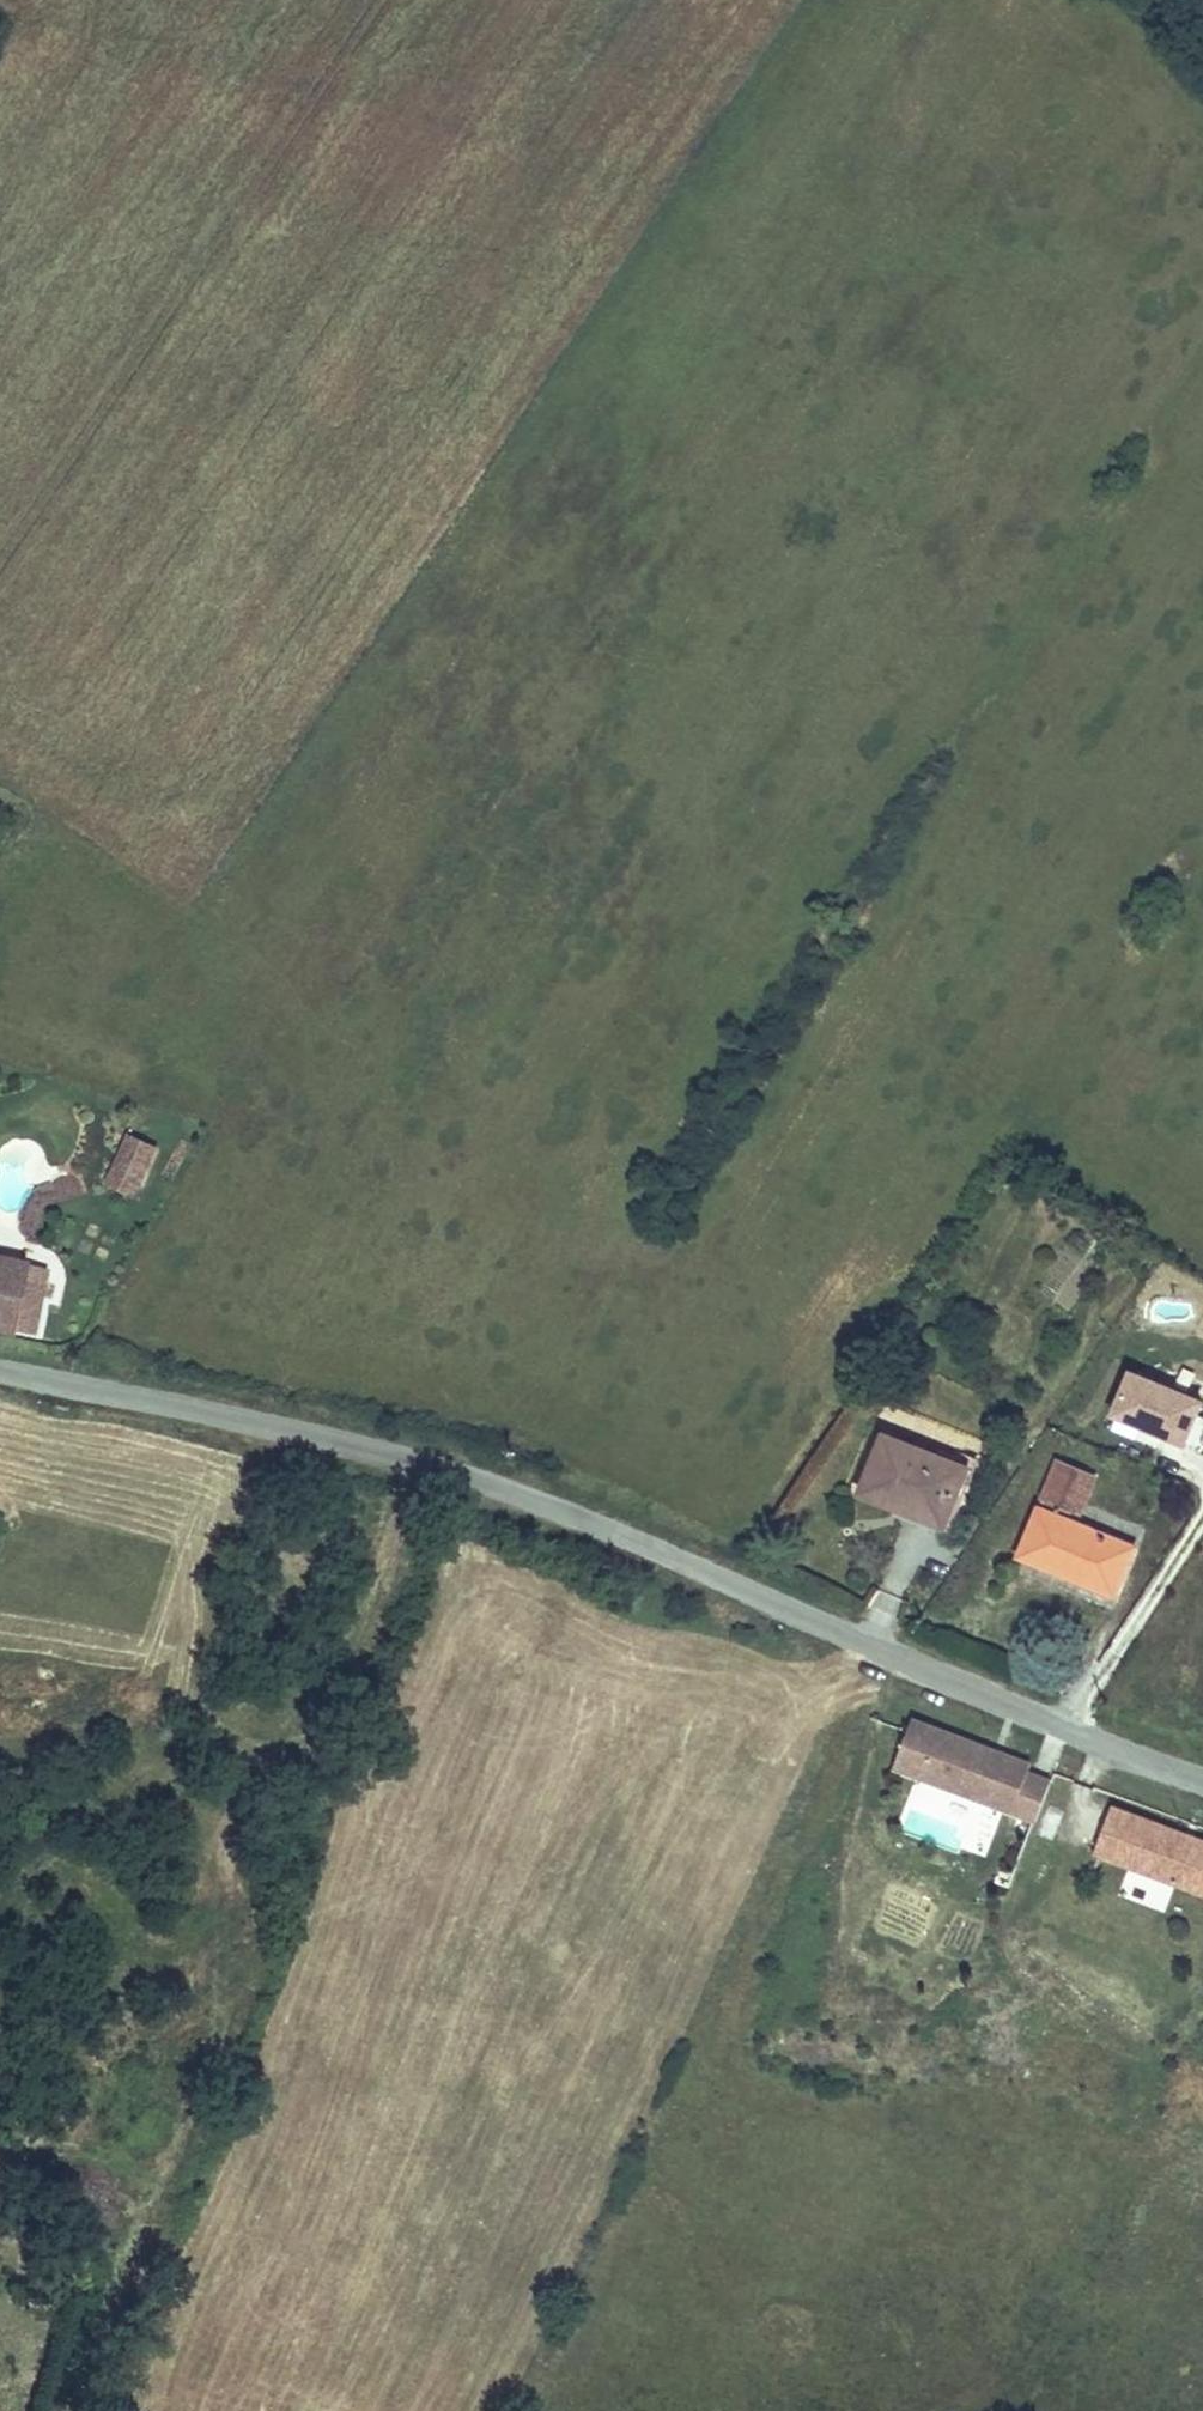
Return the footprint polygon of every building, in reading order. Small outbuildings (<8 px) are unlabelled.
[(105,1177),(139,1191),(160,1141),(126,1127),(105,1177)] [(10,1329),(24,1263),(0,1257),(0,1327),(10,1329)] [(45,1268),(24,1263),(10,1329),(30,1333),(45,1268)] [(1114,1415),(1145,1428),(1148,1421),(1176,1432),(1173,1440),(1202,1452),(1202,1450),(1202,1417),(1198,1415),(1202,1403),(1202,1402),(1132,1373),(1114,1415)] [(1148,1421),(1145,1428),(1173,1440),(1176,1432),(1148,1421)] [(938,1455),(886,1434),(862,1493),(917,1514),(919,1509),(948,1521),(972,1462),(940,1449),(938,1455)] [(1060,1463),(1021,1557),(1116,1596),(1136,1548),(1069,1520),(1074,1509),(1081,1512),(1095,1477),(1060,1463)] [(948,1521),(919,1509),(917,1514),(946,1526),(948,1521)] [(1037,1828),(1052,1788),(1028,1779),(1032,1771),(1005,1761),(1004,1765),(988,1759),(990,1755),(912,1725),(894,1773),(1037,1828)] [(1005,1761),(990,1755),(988,1759),(1004,1765),(1005,1761)] [(1112,1807),(1093,1858),(1202,1899),(1202,1842),(1201,1841),(1199,1846),(1174,1837),(1176,1832),(1112,1807)] [(1201,1841),(1176,1832),(1174,1837),(1199,1846),(1201,1841)]
